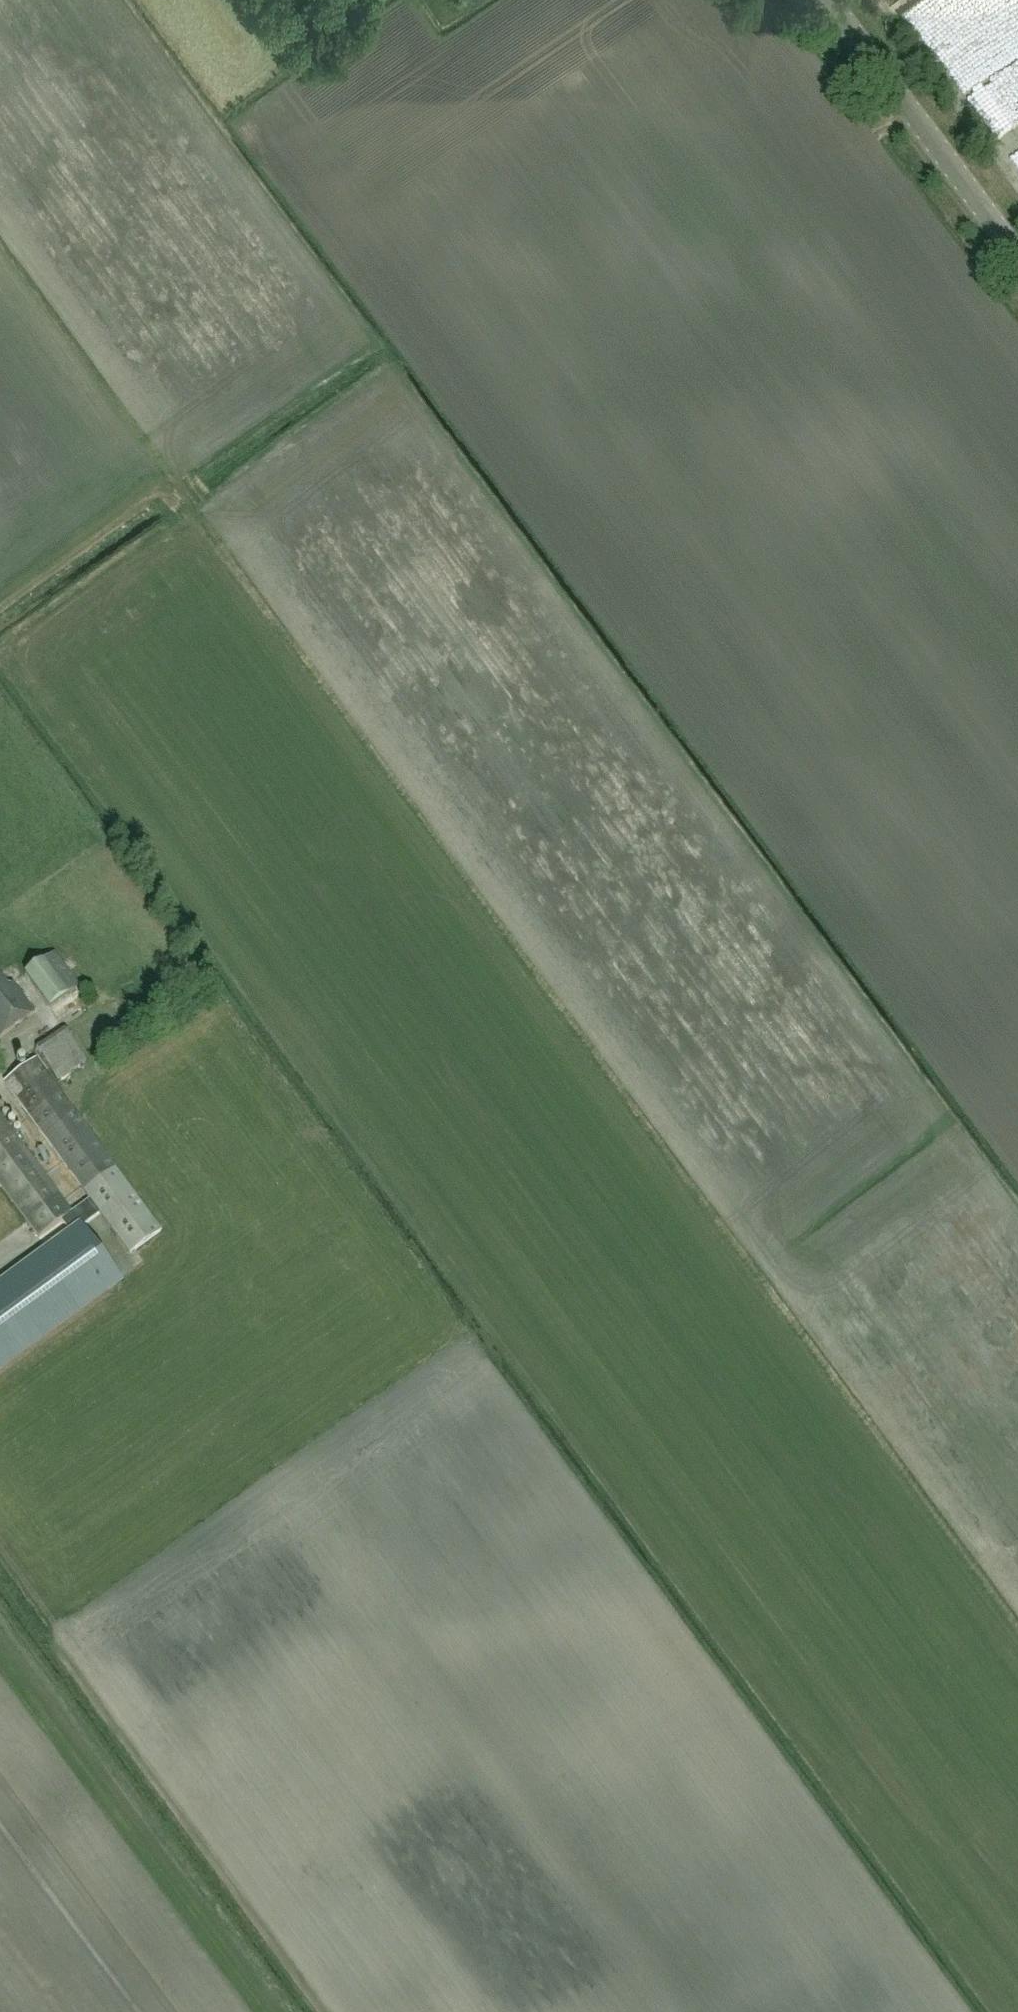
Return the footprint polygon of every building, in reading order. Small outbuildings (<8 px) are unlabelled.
[(993,31),(1015,21),(1007,5),(986,15),(993,31)] [(388,45),(396,42),(390,22),(381,25),(388,45)] [(49,1006),(79,985),(55,952),(25,974),(49,1006)] [(34,1010),(12,981),(7,985),(0,975),(0,1035),(34,1010)] [(0,1115),(0,1184),(39,1237),(62,1220),(71,1233),(0,1286),(0,1368),(121,1280),(82,1227),(101,1213),(131,1253),(161,1231),(36,1058),(5,1082),(90,1199),(72,1212),(0,1115)]
